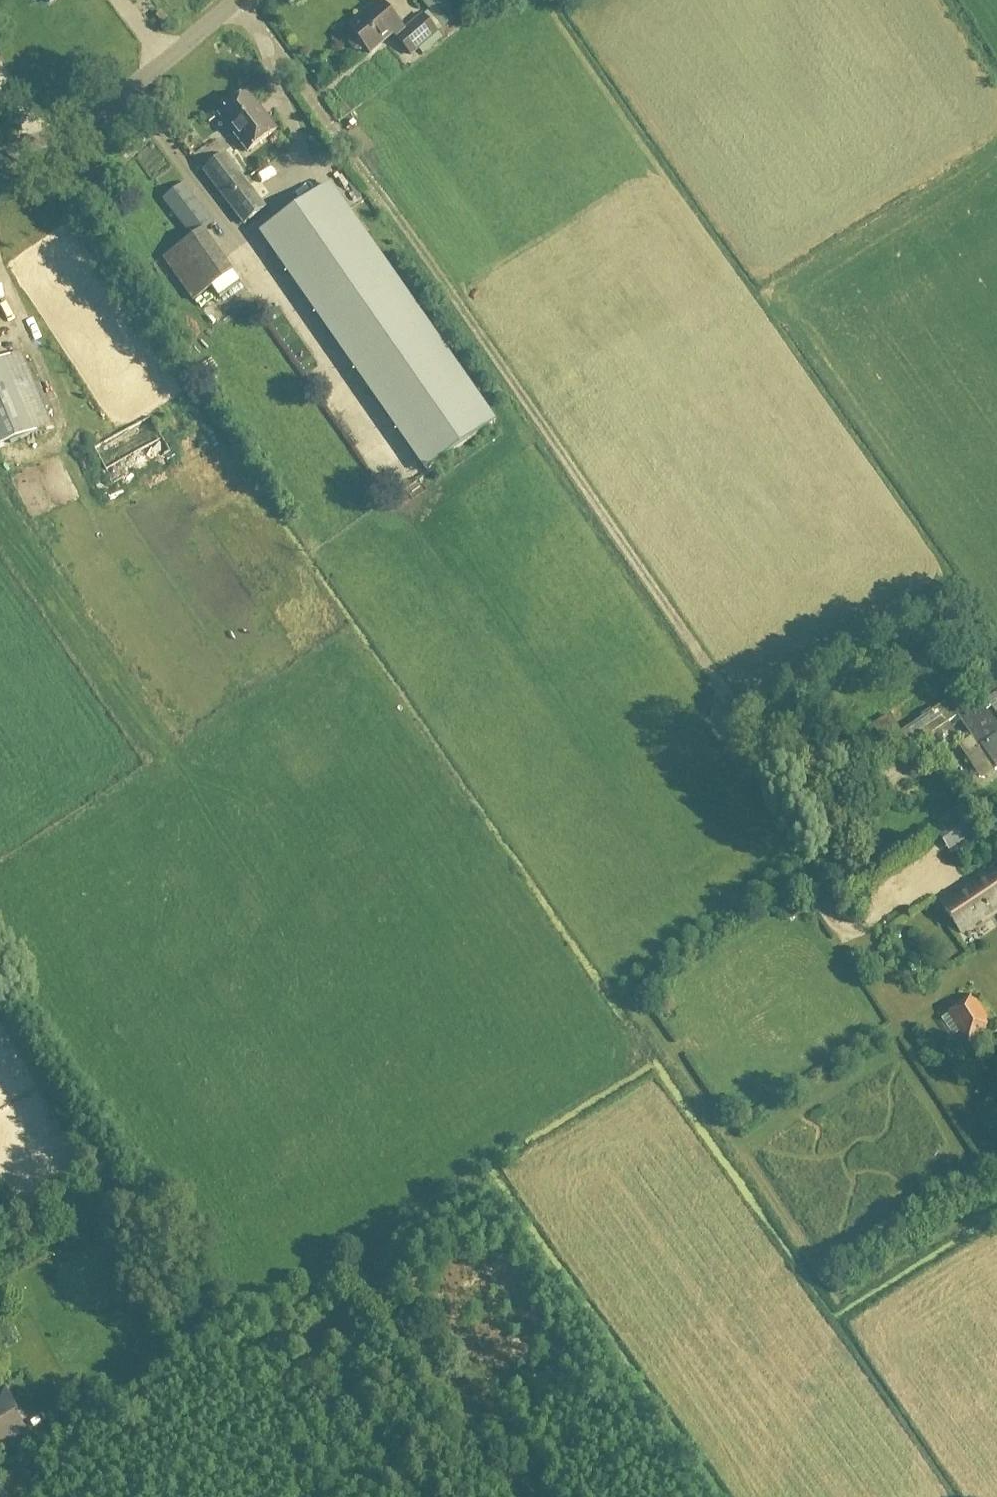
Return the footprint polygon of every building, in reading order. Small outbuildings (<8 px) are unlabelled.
[(410,57),(455,18),(439,0),(418,0),(429,13),(423,18),(422,17),(403,33),(378,3),(366,13),(367,15),(349,30),(354,37),(350,40),(349,45),(355,52),(360,52),(364,48),(369,54),(392,35),(410,57)] [(446,6),(446,8),(465,12),(475,0),(444,0),(446,6)] [(246,95),(218,116),(247,154),(276,131),(265,117),(264,118),(246,95)] [(242,225),(264,208),(223,155),(202,171),(242,225)] [(189,239),(161,259),(192,302),(210,290),(217,299),(239,284),(203,231),(213,223),(184,186),(162,202),(189,239)] [(328,187),(260,234),(426,472),(494,425),(328,187)] [(20,352),(0,360),(0,447),(50,427),(20,352)] [(892,759),(958,718),(993,772),(996,770),(996,697),(982,707),(978,702),(965,711),(957,698),(931,715),(929,713),(922,717),(923,720),(913,727),(914,728),(900,737),(887,717),(872,727),(892,759)] [(958,821),(968,836),(978,830),(967,814),(958,821)] [(959,933),(996,908),(996,882),(989,871),(939,904),(959,933)] [(966,1042),(989,1027),(970,999),(948,1014),(966,1042)] [(15,1410),(3,1389),(0,1391),(0,1419),(15,1410)]
